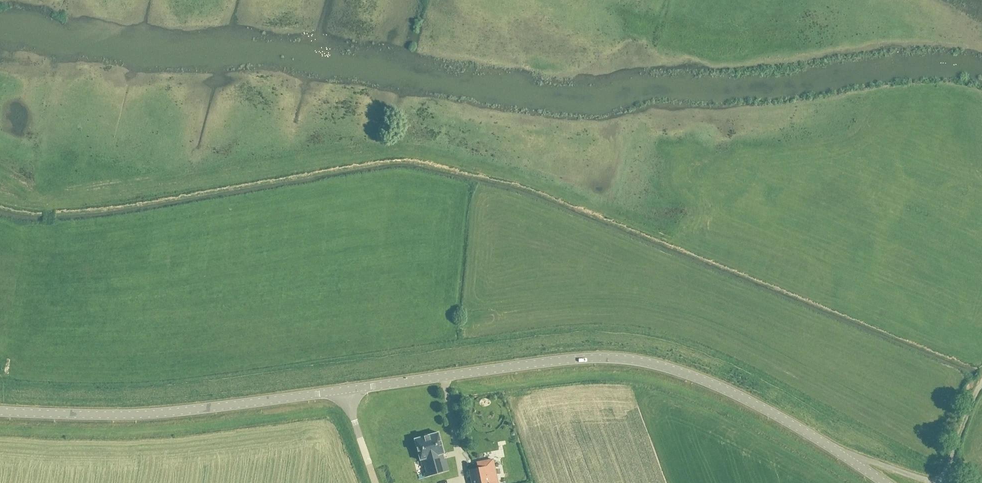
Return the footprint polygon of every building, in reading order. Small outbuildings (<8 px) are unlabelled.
[(438,432),(414,438),(420,460),(421,460),(422,465),(425,465),(427,472),(424,472),(425,476),(448,470),(444,457),(443,458),(442,454),(444,453),(438,432)] [(424,481),(415,456),(402,461),(410,482),(418,482),(424,481)] [(473,482),(497,482),(493,459),(477,462),(478,468),(470,470),(473,482)]
